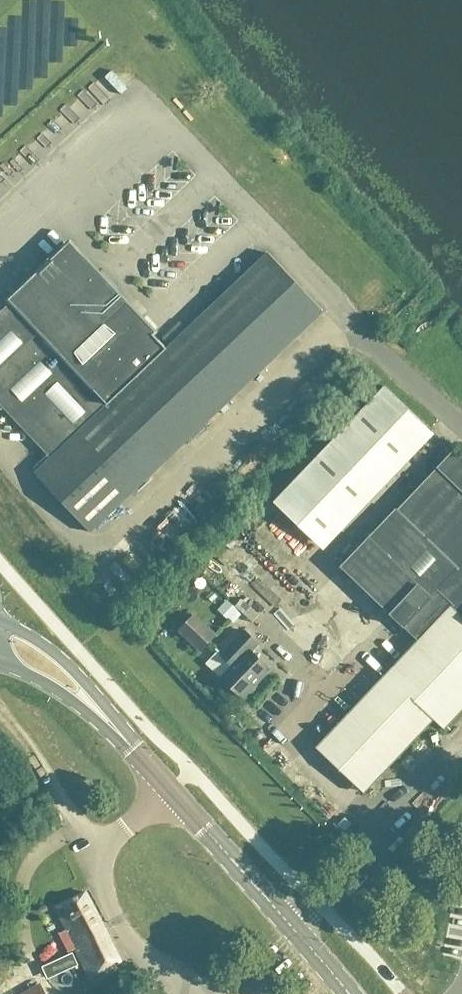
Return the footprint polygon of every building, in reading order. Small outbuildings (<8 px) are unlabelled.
[(35,20),(44,34),(58,25),(49,11),(35,20)] [(90,533),(323,313),(267,254),(166,350),(69,247),(0,313),(0,406),(50,460),(34,475),(90,533)] [(315,542),(425,426),(384,387),(273,503),(315,542)] [(461,712),(461,460),(454,452),(397,513),(395,511),(341,569),(418,641),(315,749),(363,794),(397,758),(398,759),(434,721),(444,731),(461,712)] [(118,564),(108,570),(119,588),(129,582),(118,564)] [(216,598),(211,593),(206,598),(211,603),(216,598)] [(215,637),(194,616),(179,631),(200,651),(215,637)] [(244,632),(221,657),(232,668),(221,679),(242,699),(270,670),(251,652),(258,645),(244,632)] [(215,656),(202,668),(216,683),(229,671),(215,656)] [(90,978),(120,962),(85,893),(55,908),(67,931),(58,935),(68,953),(76,949),(90,978)] [(72,953),(42,967),(48,979),(78,966),(72,953)] [(42,980),(18,993),(50,993),(42,980)]
